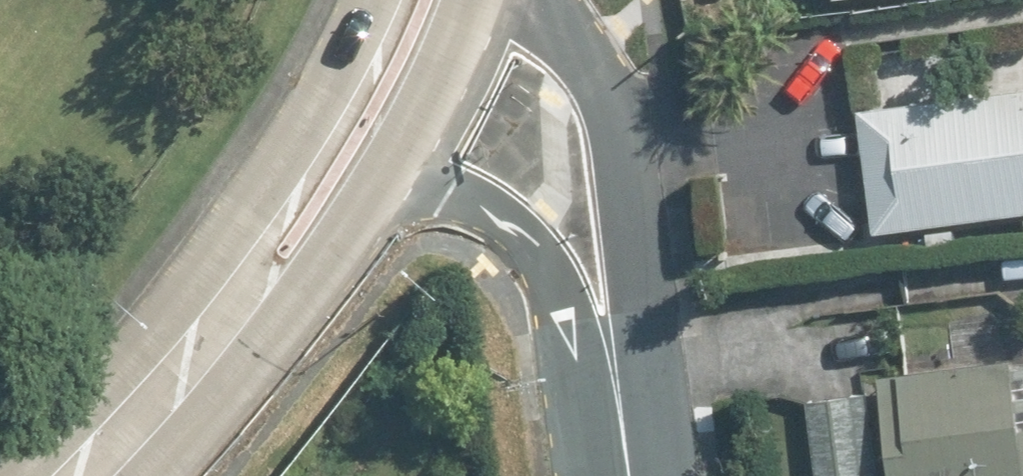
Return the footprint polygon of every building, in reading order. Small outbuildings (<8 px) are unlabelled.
[(866,109),(883,233),(1022,214),(1022,88),(866,109)] [(895,373),(905,475),(1022,475),(1022,360),(895,373)] [(816,398),(817,417),(793,419),(796,464),(821,462),(822,475),(883,475),(877,393),(816,398)]
